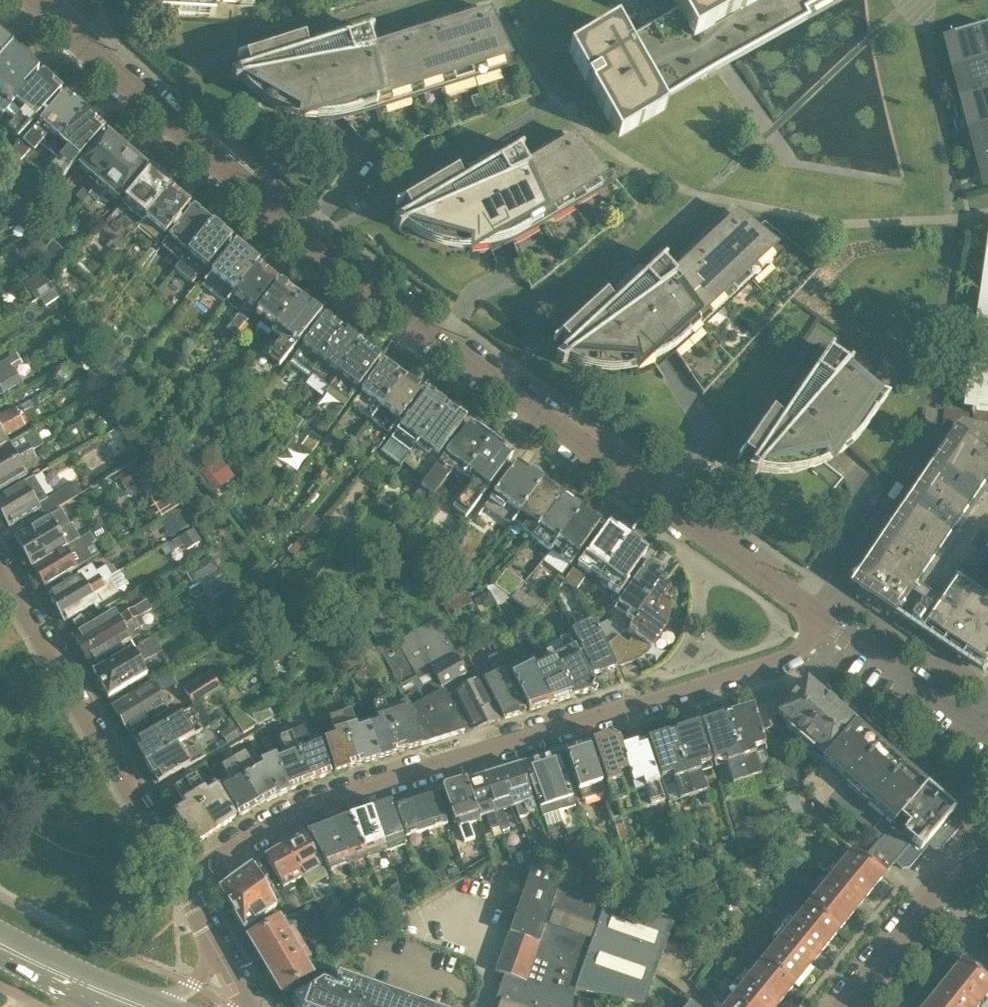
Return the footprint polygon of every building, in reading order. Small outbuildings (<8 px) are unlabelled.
[(163,14),(199,16),(200,1),(237,3),(253,4),(254,0),(164,0),(163,14)] [(707,75),(842,0),(671,0),(676,10),(624,39),(616,24),(569,51),(592,92),(618,139),(665,113),(659,102),(707,75)] [(237,60),(246,57),(250,70),(230,76),(235,83),(256,79),(261,94),(275,97),(278,106),(316,111),(317,119),(331,119),(345,116),(507,65),(492,18),(492,16),(373,54),(368,35),(373,34),(372,31),(307,52),(305,39),(291,43),(290,41),(237,58),(237,60)] [(987,60),(987,26),(955,35),(954,31),(952,32),(962,67),(987,60)] [(13,49),(12,48),(13,47),(11,46),(11,47),(0,37),(0,64),(13,49)] [(13,49),(0,64),(0,114),(2,116),(25,91),(22,88),(38,72),(13,49)] [(962,67),(970,97),(987,92),(987,60),(962,67)] [(25,91),(2,116),(11,124),(7,128),(18,138),(62,92),(42,74),(25,91)] [(970,97),(978,127),(987,124),(987,92),(970,97)] [(48,152),(84,112),(64,95),(38,123),(39,124),(22,143),(18,144),(8,154),(9,155),(2,162),(11,170),(17,162),(19,164),(23,159),(34,170),(49,153),(48,152)] [(477,96),(471,98),(474,107),(480,105),(477,96)] [(49,153),(53,156),(58,160),(51,168),(62,178),(78,160),(104,130),(84,112),(48,152),(49,153)] [(978,127),(986,157),(987,157),(987,124),(978,127)] [(89,193),(82,201),(90,208),(100,195),(101,195),(106,191),(118,202),(147,169),(130,154),(127,151),(107,133),(77,167),(89,177),(86,182),(93,189),(89,193)] [(487,247),(490,246),(498,244),(503,242),(517,237),(603,186),(578,142),(577,142),(528,171),(518,154),(523,151),(522,149),(463,184),(457,172),(445,179),(444,177),(395,206),(396,207),(404,203),(411,214),(393,224),(399,230),(419,221),(427,235),(442,234),(446,242),(484,239),(487,247)] [(140,224),(170,188),(149,171),(123,201),(106,221),(119,232),(113,238),(123,247),(129,239),(128,238),(141,225),(140,224)] [(59,184),(52,177),(45,185),(51,192),(59,184)] [(57,201),(65,191),(58,185),(50,194),(57,201)] [(75,195),(82,201),(89,193),(82,188),(75,195)] [(140,224),(141,225),(160,241),(190,205),(182,198),(170,188),(140,224)] [(171,249),(183,259),(212,224),(193,207),(168,237),(176,244),(171,249)] [(16,221),(8,208),(1,212),(8,225),(16,221)] [(103,222),(95,217),(89,225),(96,230),(103,222)] [(652,363),(653,362),(664,356),(674,350),(684,340),(776,256),(742,219),(741,218),(675,280),(662,266),(666,262),(664,260),(615,305),(606,295),(595,305),(594,304),(553,342),(554,343),(560,338),(569,347),(555,361),(562,365),(579,352),(590,364),(605,360),(610,367),(647,355),(652,363)] [(231,240),(212,224),(183,259),(174,269),(192,283),(205,268),(207,270),(231,240)] [(38,256),(54,270),(63,260),(58,256),(63,251),(52,241),(43,251),(38,256)] [(228,303),(259,263),(235,244),(211,274),(204,283),(228,303)] [(245,322),(244,321),(276,280),(274,278),(275,276),(259,263),(228,303),(240,312),(226,328),(234,335),(245,322)] [(35,301),(40,298),(54,288),(49,281),(46,283),(39,273),(24,283),(35,301)] [(272,333),(299,298),(298,297),(297,293),(292,289),(288,289),(279,283),(256,312),(264,318),(260,323),(256,327),(268,337),(272,333)] [(54,288),(40,298),(45,306),(59,297),(54,288)] [(279,367),(298,344),(321,315),(311,307),(310,303),(305,300),(301,300),(299,298),(272,333),(280,340),(266,357),(279,367)] [(76,304),(67,313),(76,321),(85,313),(76,304)] [(311,373),(343,332),(342,331),(341,327),(336,322),(335,323),(331,323),(324,317),(289,362),(308,376),(311,373)] [(68,334),(80,355),(90,349),(78,329),(68,334)] [(350,337),(343,332),(311,373),(329,387),(334,381),(361,346),(360,345),(359,341),(354,337),(350,337)] [(104,343),(95,354),(100,363),(111,349),(104,343)] [(334,381),(336,383),(353,396),(380,360),(372,354),(372,350),(366,346),(362,347),(361,346),(334,381)] [(983,348),(979,379),(987,380),(987,348),(983,348)] [(83,363),(92,376),(102,370),(100,368),(101,368),(90,349),(90,350),(90,349),(80,355),(58,368),(63,375),(83,363)] [(851,365),(850,363),(849,363),(846,367),(829,356),(832,352),(830,350),(782,421),(772,412),(764,424),(763,423),(737,461),(738,462),(744,454),(755,462),(747,473),(755,476),(769,459),(781,468),(803,459),(807,463),(818,457),(825,463),(833,459),(836,457),(840,454),(849,448),(849,447),(853,443),(859,437),(864,431),(891,391),(856,379),(856,380),(857,381),(855,383),(844,373),(851,365)] [(13,368),(21,362),(17,355),(0,365),(0,375),(12,368),(13,368)] [(376,413),(402,377),(400,376),(400,373),(400,372),(395,369),(392,370),(383,363),(357,398),(376,413)] [(21,383),(12,368),(0,375),(0,395),(21,383)] [(375,413),(394,428),(421,392),(413,386),(413,382),(407,377),(407,378),(403,378),(402,377),(376,413),(375,413)] [(256,397),(266,383),(260,378),(249,391),(256,397)] [(979,379),(974,415),(975,415),(976,411),(987,413),(987,380),(979,379)] [(103,407),(118,398),(110,385),(95,395),(103,407)] [(138,391),(126,404),(134,412),(147,399),(138,391)] [(408,456),(445,406),(426,392),(399,428),(406,433),(403,437),(407,440),(400,450),(408,456)] [(119,427),(132,419),(120,400),(107,409),(119,427)] [(426,449),(438,457),(465,421),(445,406),(408,456),(397,471),(406,478),(417,463),(416,462),(426,449)] [(20,417),(15,408),(0,417),(0,429),(20,417)] [(20,417),(0,429),(0,448),(8,443),(4,437),(25,426),(20,417)] [(151,452),(132,419),(119,427),(95,441),(99,447),(108,442),(116,455),(91,470),(91,471),(85,474),(92,487),(124,468),(124,467),(137,459),(151,452)] [(244,424),(239,420),(230,430),(236,435),(244,424)] [(462,476),(490,439),(470,424),(455,444),(454,443),(421,486),(434,496),(453,470),(462,476)] [(168,435),(160,427),(145,441),(154,450),(168,435)] [(8,443),(0,448),(0,469),(32,450),(42,445),(33,429),(8,443)] [(987,669),(987,670),(987,595),(976,587),(987,569),(987,435),(963,430),(860,583),(987,669)] [(311,455),(322,439),(310,431),(299,446),(311,455)] [(452,510),(465,519),(513,456),(503,448),(506,445),(495,437),(492,440),(490,439),(462,476),(472,484),(452,510)] [(27,475),(22,467),(37,459),(32,450),(0,469),(0,491),(27,475)] [(156,469),(148,457),(140,462),(148,474),(156,469)] [(194,474),(174,457),(164,469),(170,475),(168,478),(181,490),(194,474)] [(514,520),(541,482),(544,478),(519,461),(490,500),(503,509),(501,512),(514,520)] [(215,492),(227,483),(212,462),(199,471),(215,492)] [(843,479),(825,463),(818,466),(810,468),(834,489),(843,479)] [(137,466),(119,477),(125,489),(144,479),(137,466)] [(147,498),(169,485),(161,472),(153,476),(153,475),(138,483),(147,498)] [(37,511),(41,517),(48,513),(92,487),(85,474),(75,480),(75,481),(47,498),(33,476),(24,481),(0,496),(0,511),(10,527),(37,511)] [(542,483),(541,482),(514,520),(523,527),(521,530),(531,537),(561,497),(553,491),(553,486),(547,481),(542,483)] [(204,498),(191,485),(180,495),(192,508),(204,498)] [(160,518),(181,505),(170,486),(148,499),(160,518)] [(550,551),(581,511),(580,511),(572,505),(572,499),(566,495),(561,497),(531,537),(550,551)] [(246,532),(253,526),(238,505),(230,511),(246,532)] [(193,526),(182,508),(181,507),(163,518),(175,537),(193,526)] [(586,509),(581,511),(550,551),(570,566),(600,525),(591,519),(592,513),(586,509)] [(15,537),(25,553),(70,526),(61,510),(15,537)] [(305,512),(296,524),(308,534),(318,522),(305,512)] [(599,577),(627,539),(608,525),(586,556),(584,555),(577,566),(588,574),(590,571),(599,577)] [(74,532),(70,526),(25,553),(33,567),(67,546),(62,538),(74,532)] [(99,527),(67,546),(33,567),(44,587),(77,568),(75,564),(80,561),(75,552),(84,547),(84,548),(104,537),(99,527)] [(169,544),(173,551),(183,545),(186,550),(201,542),(193,529),(169,544)] [(300,541),(299,540),(288,553),(293,557),(308,539),(304,536),(300,541)] [(607,588),(618,596),(626,585),(625,584),(647,553),(627,539),(599,577),(609,585),(607,588)] [(444,554),(435,546),(422,564),(432,571),(444,554)] [(211,556),(185,571),(193,584),(218,569),(211,556)] [(659,574),(660,572),(659,572),(659,566),(653,562),(648,564),(647,563),(618,604),(629,612),(626,617),(633,623),(662,584),(666,579),(659,574)] [(56,608),(108,577),(112,576),(106,566),(96,572),(92,565),(77,574),(79,577),(48,595),(56,608)] [(199,581),(211,602),(232,590),(220,569),(199,581)] [(573,569),(565,580),(576,590),(585,577),(573,569)] [(559,575),(551,586),(557,591),(565,580),(559,575)] [(56,608),(57,610),(64,622),(97,603),(96,601),(105,596),(104,592),(107,590),(106,589),(113,585),(108,577),(56,608)] [(662,584),(633,623),(629,628),(622,634),(614,617),(599,625),(609,644),(606,647),(616,668),(638,660),(646,655),(665,628),(670,605),(663,599),(669,590),(662,584)] [(497,605),(509,599),(491,586),(487,587),(489,591),(496,602),(497,605)] [(233,589),(232,590),(211,602),(203,607),(221,638),(251,620),(233,589)] [(518,590),(516,591),(511,599),(531,613),(537,604),(518,590)] [(485,608),(496,602),(489,591),(473,600),(480,612),(485,609),(485,608)] [(448,615),(472,603),(466,592),(442,602),(448,615)] [(72,636),(81,651),(138,616),(139,617),(152,609),(146,600),(133,608),(121,615),(118,617),(115,611),(72,636)] [(443,691),(441,688),(413,631),(392,643),(386,632),(387,631),(370,600),(357,608),(400,685),(431,742),(463,732),(443,691)] [(143,625),(139,619),(139,617),(138,616),(81,651),(89,665),(131,640),(127,633),(125,629),(128,627),(131,632),(143,625)] [(472,729),(500,720),(479,677),(466,684),(463,677),(467,675),(457,655),(437,617),(413,631),(441,688),(449,684),(453,691),(472,729)] [(616,668),(606,647),(593,619),(571,630),(593,675),(616,668)] [(248,622),(235,630),(243,644),(256,636),(248,622)] [(546,645),(550,652),(572,697),(591,691),(593,686),(579,655),(578,655),(569,634),(546,645)] [(551,704),(572,697),(550,652),(546,645),(543,639),(539,642),(547,658),(532,665),(551,704)] [(132,650),(93,672),(101,685),(108,698),(147,675),(139,663),(132,650)] [(504,719),(525,712),(496,654),(487,659),(492,669),(481,674),(484,679),(504,719)] [(528,711),(551,704),(532,665),(516,673),(512,665),(507,668),(528,711)] [(363,668),(354,671),(356,676),(365,673),(363,668)] [(208,697),(221,689),(211,673),(184,689),(193,706),(208,697)] [(152,681),(112,705),(129,734),(168,710),(152,681)] [(826,755),(854,724),(806,681),(787,704),(782,699),(756,707),(764,730),(776,727),(773,717),(779,715),(788,723),(785,726),(812,750),(816,747),(826,755)] [(389,716),(401,752),(431,742),(400,685),(396,687),(404,702),(392,706),(387,693),(381,695),(383,701),(381,701),(389,716)] [(378,759),(401,752),(389,716),(381,701),(371,704),(378,723),(367,726),(378,759)] [(243,734),(273,716),(270,710),(267,710),(266,708),(261,712),(250,714),(255,722),(247,716),(240,704),(236,707),(235,706),(228,710),(243,734)] [(727,717),(746,780),(761,775),(754,750),(764,746),(753,709),(727,717)] [(147,765),(184,742),(203,731),(191,710),(134,743),(147,765)] [(357,766),(378,759),(367,726),(357,729),(351,711),(339,715),(357,766)] [(334,773),(357,766),(339,715),(329,718),(335,737),(323,740),(334,773)] [(746,780),(727,717),(702,725),(714,762),(725,759),(733,784),(746,780)] [(831,798),(878,744),(855,724),(854,724),(826,755),(805,780),(811,785),(805,793),(816,815),(831,798)] [(673,734),(693,796),(706,792),(698,767),(710,764),(698,726),(673,734)] [(220,733),(227,745),(237,739),(230,727),(220,733)] [(291,733),(309,782),(330,774),(320,743),(310,747),(304,728),(291,733)] [(289,791),(309,782),(291,733),(278,738),(285,757),(277,760),(289,791)] [(693,796),(673,734),(647,742),(660,780),(671,776),(679,800),(693,796)] [(632,786),(621,750),(618,740),(610,736),(588,743),(604,793),(620,842),(629,840),(621,816),(640,810),(632,786)] [(189,750),(184,742),(147,765),(158,784),(206,757),(198,745),(189,750)] [(582,800),(604,793),(588,743),(565,750),(582,800)] [(621,750),(632,786),(642,783),(650,807),(664,802),(658,785),(644,743),(621,750)] [(870,803),(903,765),(878,744),(831,798),(855,820),(870,803)] [(785,745),(774,749),(786,789),(798,785),(785,745)] [(280,794),(289,791),(277,760),(275,755),(260,762),(262,766),(254,770),(245,753),(234,759),(260,805),(280,794)] [(540,758),(558,812),(575,806),(557,753),(540,758)] [(542,817),(558,812),(540,758),(523,764),(542,817)] [(239,817),(260,805),(234,759),(221,766),(228,779),(220,784),(239,817)] [(519,765),(499,771),(512,807),(515,806),(519,818),(528,815),(526,811),(535,808),(519,765)] [(893,824),(927,785),(925,785),(903,765),(870,803),(893,824)] [(503,810),(512,807),(499,771),(483,776),(498,824),(499,824),(502,832),(509,829),(503,810)] [(217,831),(235,819),(217,787),(206,793),(195,774),(187,780),(217,831)] [(491,827),(498,824),(483,776),(466,782),(478,818),(487,815),(491,827)] [(159,787),(163,794),(174,788),(173,787),(181,783),(178,777),(167,783),(159,787)] [(199,843),(217,831),(187,780),(181,783),(173,787),(174,788),(163,794),(192,841),(199,843)] [(479,822),(478,818),(466,782),(441,789),(453,823),(457,822),(459,828),(464,842),(475,839),(469,825),(479,822)] [(886,872),(895,862),(902,869),(908,868),(922,853),(922,848),(926,843),(934,850),(940,850),(960,827),(960,820),(952,813),(951,803),(946,798),(946,797),(932,785),(927,785),(893,824),(867,854),(886,872)] [(796,790),(784,794),(795,828),(807,824),(796,790)] [(422,811),(428,830),(447,824),(435,791),(414,798),(418,812),(422,811)] [(414,798),(394,804),(405,837),(428,830),(422,811),(418,812),(414,798)] [(390,805),(368,812),(384,853),(405,845),(390,805)] [(366,859),(384,853),(368,812),(349,819),(366,859)] [(347,866),(366,859),(349,819),(329,826),(347,866)] [(329,872),(347,866),(329,826),(308,834),(329,872)] [(736,835),(740,847),(755,843),(752,831),(736,835)] [(283,846),(301,878),(302,877),(305,883),(314,878),(311,873),(322,867),(304,836),(283,846)] [(774,852),(781,858),(782,858),(790,849),(782,842),(774,852)] [(301,878),(283,846),(265,856),(286,893),(295,888),(292,883),(301,878)] [(884,876),(853,850),(744,982),(724,1006),(775,1006),(884,876)] [(705,878),(722,867),(717,860),(701,870),(705,878)] [(252,866),(220,888),(232,910),(264,886),(252,866)] [(605,902),(606,899),(560,882),(560,881),(531,870),(495,972),(504,975),(493,1006),(572,1006),(572,999),(575,990),(605,902)] [(431,876),(435,886),(447,881),(444,871),(431,876)] [(681,896),(677,883),(667,886),(672,899),(681,896)] [(715,885),(708,889),(712,896),(719,892),(715,885)] [(276,907),(264,886),(232,910),(244,930),(276,907)] [(298,906),(293,895),(285,899),(290,910),(298,906)] [(605,902),(575,990),(644,1005),(671,925),(605,902)] [(363,910),(357,927),(366,930),(372,913),(363,910)] [(335,917),(327,921),(334,936),(343,932),(335,917)] [(286,933),(279,921),(249,938),(257,952),(287,935),(286,933)] [(257,952),(265,965),(301,944),(292,930),(286,933),(287,935),(257,952)] [(265,965),(272,979),(302,961),(309,958),(301,944),(265,965)] [(272,979),(280,992),(310,975),(302,961),(272,979)] [(987,999),(987,978),(967,961),(929,1006),(981,1006),(987,999)] [(339,974),(335,985),(322,979),(293,998),(298,1006),(429,1006),(339,974)] [(576,1006),(578,1006),(598,1006),(598,1001),(578,998),(576,1006)]
